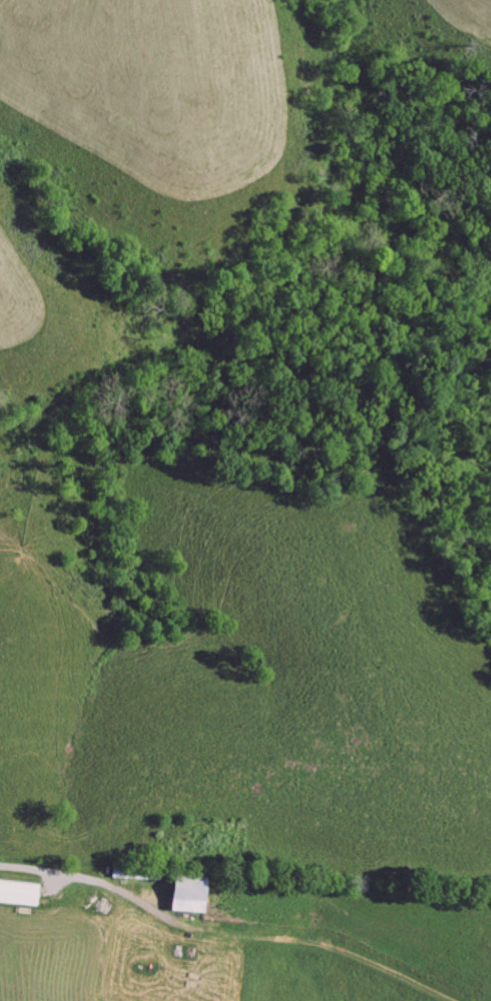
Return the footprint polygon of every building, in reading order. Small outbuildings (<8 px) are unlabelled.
[(169,876),(169,913),(203,912),(203,876),(169,876)] [(35,906),(36,883),(0,882),(0,904),(35,906)]
